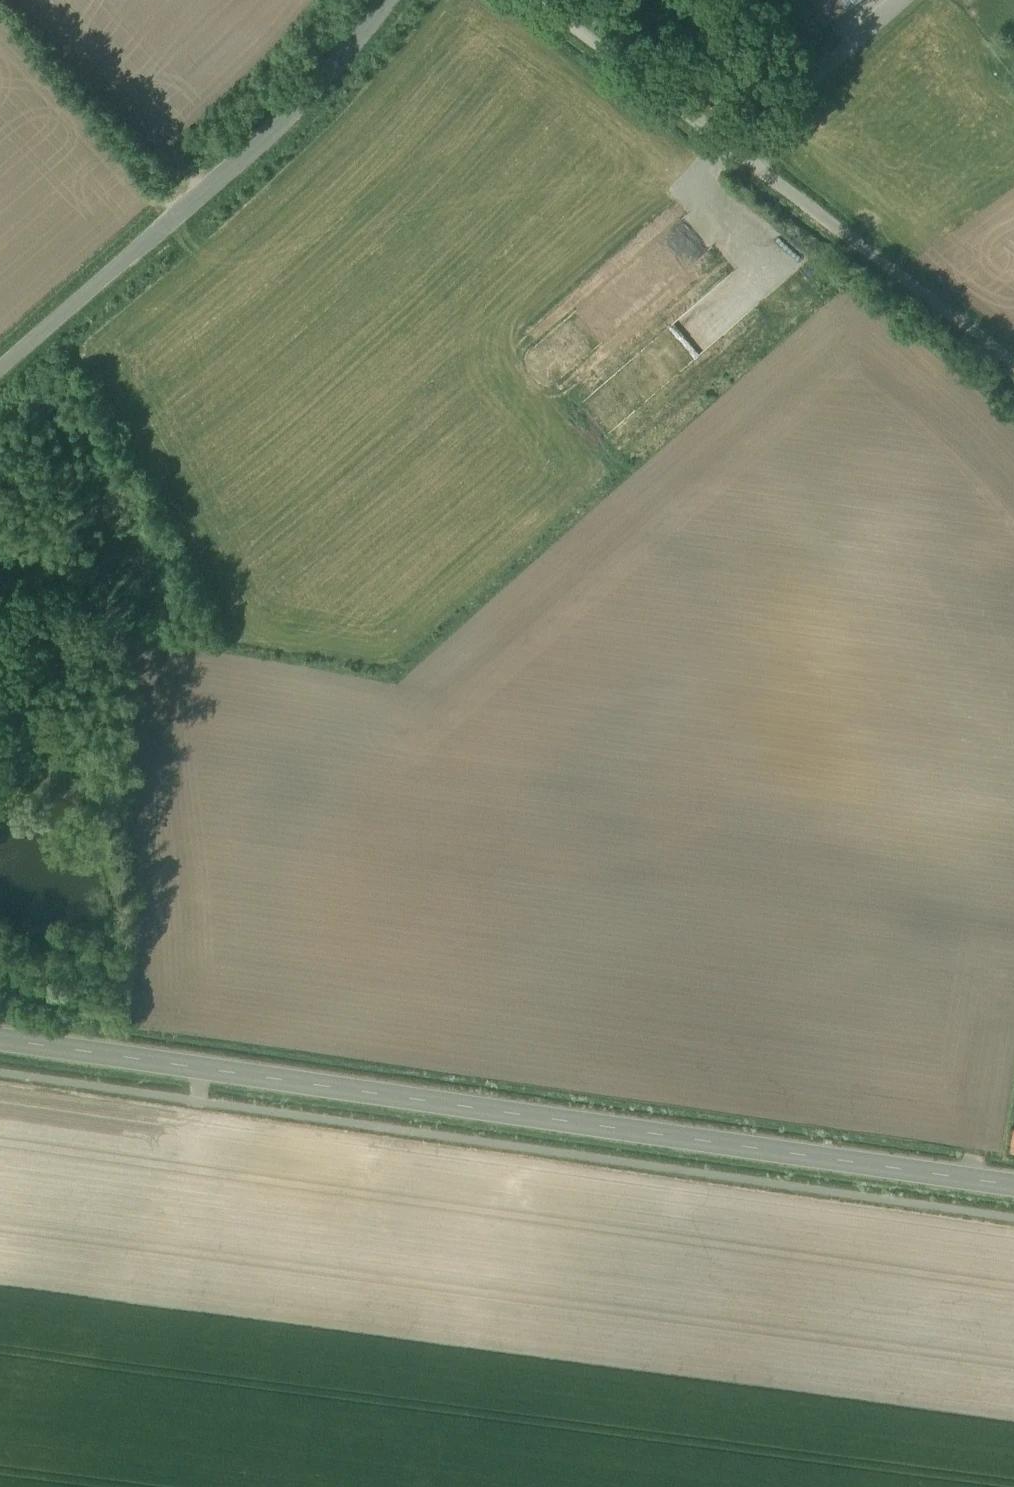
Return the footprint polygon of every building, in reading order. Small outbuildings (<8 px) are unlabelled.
[(824,24),(825,23),(857,0),(807,0),(824,24)]
